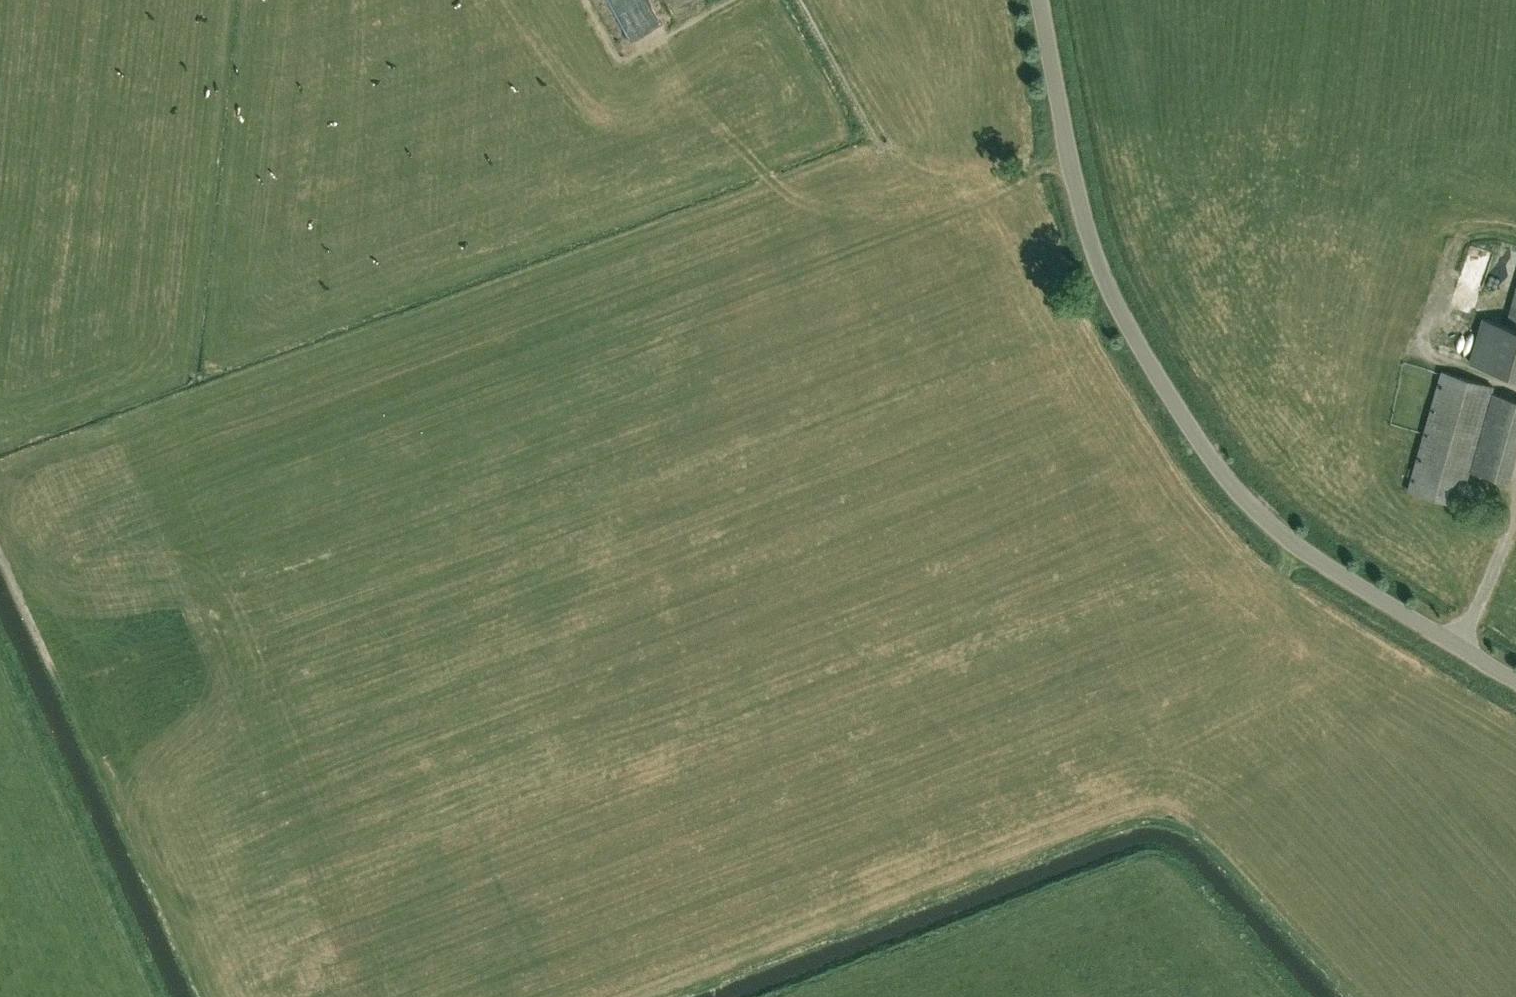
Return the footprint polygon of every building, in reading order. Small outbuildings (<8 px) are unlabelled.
[(625,7),(641,47),(669,36),(655,0),(642,0),(625,7)] [(1506,325),(1515,328),(1515,291),(1506,325)] [(1506,325),(1483,318),(1470,363),(1515,376),(1515,328),(1506,325)] [(1469,469),(1491,392),(1493,385),(1441,371),(1407,489),(1459,504),(1469,469)] [(1491,392),(1469,469),(1508,480),(1515,451),(1515,399),(1491,392)]
